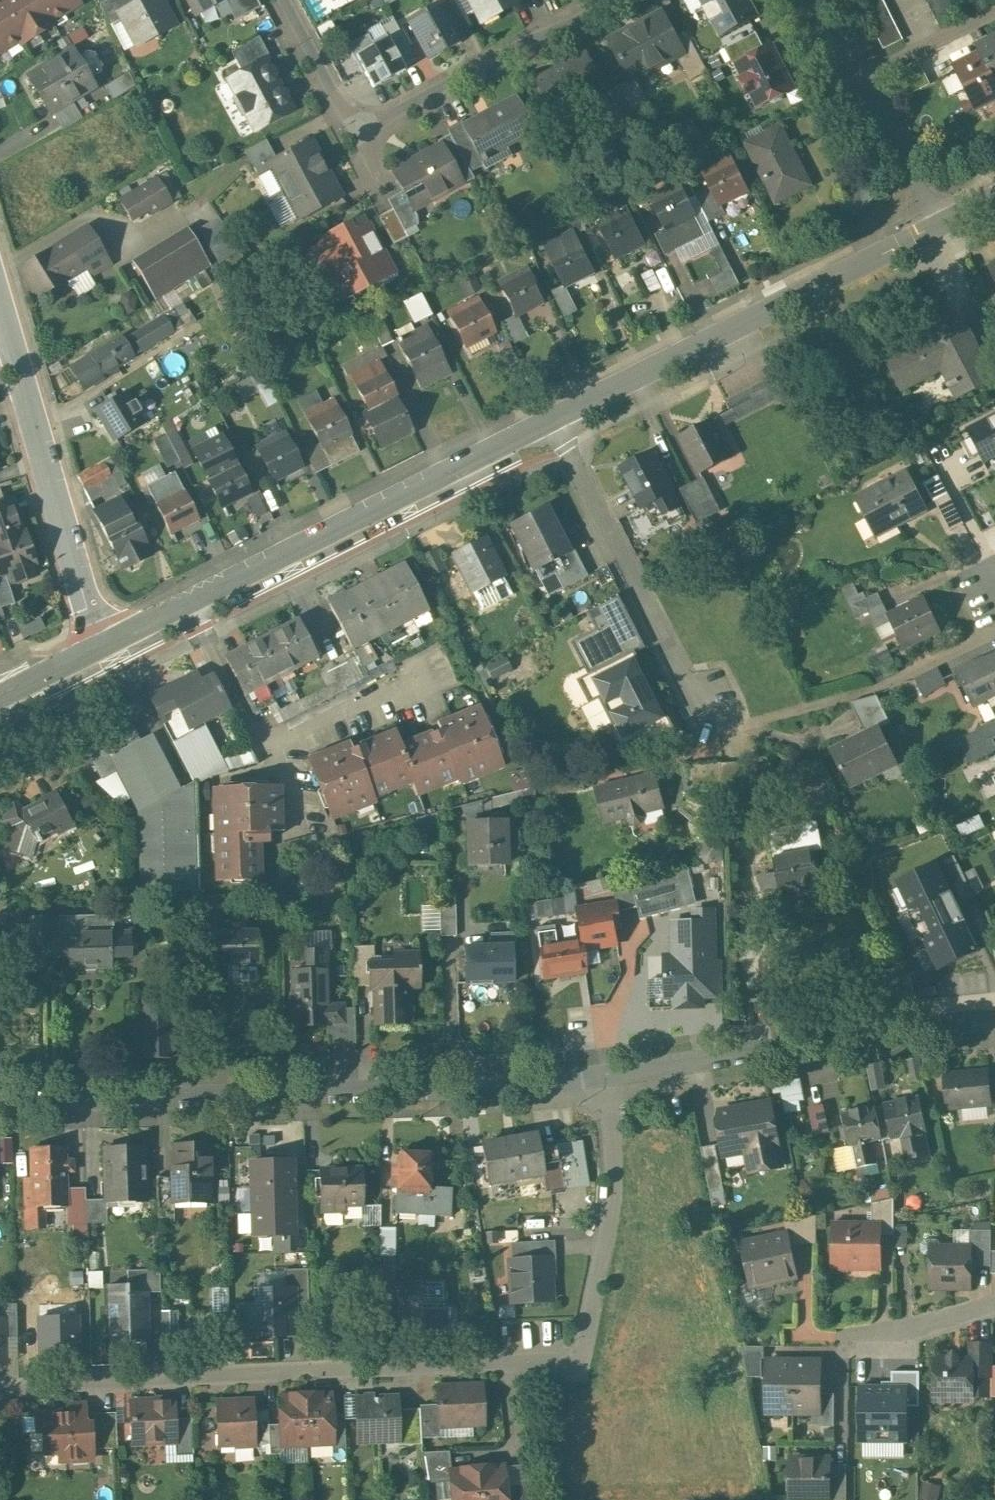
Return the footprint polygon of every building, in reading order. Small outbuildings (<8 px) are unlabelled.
[(19,40),(21,43),(22,42),(20,39),(50,21),(52,24),(54,23),(51,20),(80,3),(78,0),(0,0),(0,52),(19,40)] [(99,3),(109,25),(122,18),(119,12),(139,1),(138,0),(105,0),(99,3)] [(119,12),(122,18),(127,28),(129,26),(137,41),(151,34),(152,37),(175,24),(161,0),(141,0),(139,1),(119,12)] [(194,11),(211,2),(213,4),(221,0),(189,0),(194,11)] [(257,0),(224,0),(230,10),(236,6),(242,16),(261,6),(257,0)] [(455,0),(437,0),(439,4),(441,3),(457,33),(469,26),(455,0)] [(480,22),(517,2),(515,0),(468,0),(480,22)] [(719,22),(753,4),(751,0),(707,0),(719,22)] [(862,6),(867,17),(887,7),(883,0),(874,0),(862,6)] [(926,1),(932,12),(951,2),(950,0),(928,0),(926,1)] [(951,2),(932,12),(938,24),(958,15),(951,2)] [(457,33),(441,3),(439,4),(408,21),(427,57),(460,39),(457,33)] [(887,7),(867,17),(872,27),(892,18),(887,7)] [(661,13),(611,40),(632,80),(676,56),(683,53),(675,38),(661,13)] [(892,18),(872,27),(878,38),(897,28),(892,18)] [(410,51),(394,20),(381,27),(385,34),(387,38),(388,38),(398,57),(410,51)] [(347,23),(334,22),(333,33),(346,34),(347,23)] [(897,28),(878,38),(883,49),(903,39),(897,28)] [(707,71),(686,32),(675,38),(683,53),(676,56),(689,80),(707,71)] [(756,33),(724,49),(731,62),(736,64),(736,63),(764,49),(756,33)] [(368,34),(347,45),(362,74),(365,72),(356,55),(387,38),(385,34),(372,41),(368,34)] [(258,36),(231,51),(241,71),(264,59),(265,61),(270,58),(258,36)] [(387,38),(356,55),(365,72),(373,87),(405,70),(398,57),(388,38),(387,38)] [(978,47),(981,54),(994,82),(994,38),(978,47)] [(764,49),(736,63),(736,64),(737,64),(740,63),(747,76),(741,79),(748,93),(756,89),(763,103),(769,100),(774,102),(781,99),(782,94),(793,88),(772,45),(764,49)] [(72,51),(30,76),(51,111),(92,86),(72,51)] [(587,53),(537,80),(553,110),(568,102),(570,107),(573,105),(572,104),(605,86),(587,53)] [(955,67),(974,106),(994,95),(994,82),(981,54),(955,67)] [(241,71),(227,79),(236,96),(235,101),(240,111),(245,112),(255,130),(292,110),(286,100),(287,97),(284,92),(279,90),(273,79),(275,74),(272,69),(269,68),(265,61),(264,59),(241,71)] [(129,70),(105,85),(113,99),(135,85),(129,70)] [(620,85),(608,92),(622,117),(634,111),(620,85)] [(463,127),(462,128),(482,165),(484,169),(500,160),(495,150),(533,129),(517,98),(463,127)] [(482,165),(462,128),(463,127),(460,121),(447,129),(449,133),(461,154),(470,171),(482,165)] [(780,129),(750,144),(778,200),(793,193),(784,176),(800,169),(780,129)] [(461,154),(449,133),(436,140),(439,145),(440,144),(449,161),(461,154)] [(265,139),(244,151),(258,176),(270,170),(267,163),(276,158),(265,139)] [(281,190),(325,167),(310,140),(276,158),(267,163),(270,170),(281,190)] [(449,161),(440,144),(439,145),(392,170),(404,192),(413,209),(461,182),(463,186),(474,179),(470,171),(461,154),(449,161)] [(729,153),(700,168),(711,188),(720,207),(721,206),(749,192),(729,153)] [(325,167),(281,190),(279,191),(268,197),(270,203),(282,197),(294,220),(340,196),(325,167)] [(156,178),(120,199),(131,218),(148,208),(151,213),(171,201),(166,195),(171,192),(167,184),(162,187),(156,178)] [(678,182),(650,196),(666,229),(655,234),(665,255),(705,235),(678,182)] [(720,207),(711,188),(695,196),(709,222),(725,214),(721,206),(720,207)] [(413,209),(404,192),(388,200),(393,210),(405,231),(420,223),(413,209)] [(405,231),(393,210),(379,217),(393,244),(408,237),(405,231)] [(629,214),(602,228),(617,259),(644,245),(629,214)] [(223,215),(204,225),(214,246),(233,237),(223,215)] [(351,297),(373,286),(370,282),(358,289),(349,273),(331,283),(315,254),(324,249),(321,243),(335,235),(337,239),(364,224),(387,266),(390,264),(395,275),(398,274),(368,218),(352,225),(350,222),(317,239),(319,242),(304,250),(326,291),(343,283),(351,297)] [(364,224),(337,239),(335,235),(321,243),(324,249),(315,254),(331,283),(349,273),(358,289),(370,282),(390,271),(387,266),(364,224)] [(89,226),(48,251),(66,279),(85,267),(91,277),(112,264),(89,226)] [(187,229),(134,262),(150,288),(203,255),(187,229)] [(577,310),(566,288),(594,274),(572,230),(544,244),(565,285),(553,291),(565,316),(577,310)] [(48,251),(19,268),(37,297),(66,279),(48,251)] [(390,271),(370,282),(373,286),(376,289),(397,278),(395,275),(390,264),(387,266),(390,271)] [(732,268),(709,280),(716,295),(739,283),(732,268)] [(529,272),(501,286),(517,316),(544,302),(529,272)] [(430,313),(420,294),(408,300),(418,319),(430,313)] [(127,337),(122,340),(132,356),(173,330),(172,329),(180,324),(176,317),(187,311),(182,303),(127,337)] [(478,303),(451,316),(467,347),(493,334),(478,303)] [(926,337),(885,359),(901,389),(942,368),(950,383),(946,385),(948,388),(955,384),(960,394),(957,396),(957,397),(992,379),(958,313),(923,331),(926,337)] [(367,318),(351,326),(365,354),(381,346),(367,318)] [(428,327),(399,341),(422,386),(450,372),(428,327)] [(120,336),(71,367),(84,389),(103,377),(102,375),(132,357),(132,356),(122,340),(120,337),(120,336)] [(506,364),(521,357),(512,337),(497,343),(506,364)] [(397,397),(378,360),(350,374),(369,411),(394,399),(397,397)] [(780,372),(727,399),(732,409),(721,415),(725,424),(779,397),(783,404),(793,398),(780,372)] [(269,380),(257,386),(266,404),(278,399),(269,380)] [(124,389),(91,409),(113,446),(146,426),(124,389)] [(333,399),(305,414),(332,465),(360,451),(333,399)] [(369,411),(364,413),(381,446),(411,431),(394,399),(369,411)] [(964,432),(983,469),(994,463),(994,416),(964,432)] [(188,456),(170,420),(161,424),(166,434),(179,460),(188,456)] [(710,420),(680,436),(699,473),(730,458),(710,420)] [(179,460),(166,434),(153,440),(166,467),(179,460)] [(285,435),(259,449),(275,480),(301,466),(285,435)] [(224,441),(196,455),(222,507),(250,493),(224,441)] [(652,451),(621,467),(642,508),(658,499),(657,497),(673,489),(665,472),(663,473),(652,451)] [(104,463),(78,476),(84,489),(111,475),(104,463)] [(907,471),(855,498),(872,531),(894,519),(897,524),(926,509),(907,471)] [(173,472),(147,485),(156,502),(182,489),(173,472)] [(720,509),(704,476),(691,483),(708,516),(720,509)] [(708,516),(691,483),(679,489),(696,522),(708,516)] [(182,489),(156,502),(171,532),(197,519),(182,489)] [(252,497),(262,516),(276,509),(265,490),(252,497)] [(963,523),(948,493),(934,500),(950,531),(963,523)] [(0,504),(0,519),(9,516),(4,503),(0,504)] [(126,504),(108,512),(111,517),(100,522),(123,568),(151,554),(126,504)] [(545,507),(510,524),(539,581),(554,573),(562,588),(586,576),(579,561),(560,571),(554,560),(568,552),(568,551),(545,507)] [(0,519),(0,540),(21,533),(15,514),(9,516),(0,519)] [(4,573),(35,562),(25,532),(21,533),(0,540),(0,574),(4,573)] [(512,594),(483,538),(453,554),(482,610),(512,594)] [(568,552),(554,560),(560,571),(579,561),(573,549),(568,551),(568,552)] [(377,577),(366,583),(366,584),(329,603),(351,647),(384,631),(383,629),(392,624),(393,626),(411,617),(410,615),(424,608),(425,610),(426,609),(404,565),(377,578),(377,577)] [(14,603),(4,573),(0,574),(0,607),(14,603)] [(878,593),(851,606),(856,617),(883,604),(878,593)] [(635,651),(636,652),(646,647),(619,595),(587,611),(597,629),(572,642),(589,675),(635,651)] [(924,598),(888,616),(903,647),(939,629),(924,598)] [(297,619),(246,645),(235,650),(236,651),(225,657),(253,712),(275,701),(266,683),(316,657),(297,619)] [(636,652),(635,651),(589,675),(578,680),(590,704),(582,708),(595,732),(608,726),(620,750),(645,737),(648,744),(676,730),(636,652)] [(357,655),(335,666),(345,685),(367,675),(357,655)] [(957,672),(972,705),(987,699),(994,716),(994,655),(985,660),(985,658),(957,672)] [(937,667),(915,678),(921,690),(943,680),(937,667)] [(211,677),(200,683),(195,674),(150,697),(170,735),(189,726),(227,706),(227,704),(228,704),(227,703),(226,703),(220,692),(221,691),(219,688),(217,689),(211,677)] [(877,695),(850,702),(863,729),(887,717),(877,695)] [(478,710),(438,725),(438,723),(436,723),(457,775),(461,783),(461,782),(461,780),(500,764),(500,767),(501,766),(478,707),(477,707),(478,710)] [(966,736),(972,748),(991,739),(994,737),(994,724),(994,722),(966,736)] [(151,734),(139,740),(132,726),(87,750),(101,778),(102,778),(117,770),(131,797),(138,811),(141,892),(198,890),(194,784),(193,781),(179,789),(151,734)] [(213,745),(195,733),(193,734),(189,726),(170,735),(193,781),(194,784),(210,776),(227,771),(213,745)] [(879,728),(831,752),(841,772),(843,771),(850,786),(876,773),(874,771),(894,761),(895,764),(896,763),(879,728)] [(394,735),(361,747),(360,744),(359,745),(360,746),(352,750),(370,794),(410,778),(411,778),(400,748),(394,731),(393,732),(394,735)] [(439,731),(432,734),(431,732),(430,732),(431,735),(400,748),(411,778),(410,778),(417,795),(418,794),(417,791),(457,775),(439,731)] [(965,751),(971,763),(994,752),(994,746),(991,739),(972,748),(965,751)] [(349,745),(310,761),(309,758),(308,759),(332,818),(333,818),(332,815),(371,800),(372,803),(373,803),(370,794),(352,750),(349,743),(348,743),(349,745)] [(708,791),(707,763),(691,763),(691,791),(708,791)] [(117,770),(102,778),(101,778),(96,781),(120,803),(131,797),(117,770)] [(654,775),(596,790),(605,822),(663,806),(654,775)] [(820,785),(806,787),(810,809),(823,806),(820,785)] [(278,787),(214,789),(214,790),(217,790),(218,831),(215,831),(217,879),(259,878),(258,842),(270,842),(270,831),(277,831),(275,788),(278,788),(278,787)] [(41,802),(24,811),(23,814),(13,807),(15,805),(13,804),(3,821),(13,828),(7,850),(9,850),(29,856),(34,840),(36,839),(39,843),(41,841),(39,837),(55,829),(57,832),(58,831),(70,825),(71,825),(55,793),(40,800),(41,802)] [(504,821),(468,822),(469,865),(505,864),(504,821)] [(811,850),(774,857),(781,893),(799,890),(800,895),(817,892),(816,886),(818,886),(811,850)] [(936,864),(897,882),(911,911),(908,912),(922,942),(925,941),(939,970),(978,951),(964,922),(966,921),(952,892),(950,893),(936,864)] [(679,884),(635,896),(641,919),(685,907),(679,884)] [(589,887),(574,889),(576,899),(590,897),(589,887)] [(566,897),(537,899),(538,915),(567,913),(566,897)] [(454,899),(438,900),(439,936),(455,935),(454,899)] [(611,904),(575,910),(580,939),(581,949),(617,943),(611,904)] [(703,1007),(703,999),(723,998),(722,961),(716,961),(714,911),(695,911),(695,922),(673,922),(674,956),(665,956),(666,979),(649,979),(649,999),(675,998),(675,1008),(703,1007)] [(96,932),(110,932),(110,915),(58,917),(58,933),(77,933),(77,929),(96,928),(96,932)] [(77,933),(58,933),(58,917),(58,916),(39,916),(40,957),(41,957),(59,956),(59,951),(67,950),(68,968),(111,967),(111,956),(128,954),(129,956),(131,956),(128,934),(130,934),(130,933),(110,933),(110,932),(96,932),(96,928),(77,929),(77,933)] [(580,939),(556,943),(553,926),(536,929),(543,978),(584,971),(581,949),(580,939)] [(255,930),(220,931),(220,964),(256,963),(255,930)] [(220,931),(200,932),(201,978),(214,978),(214,964),(220,964),(220,931)] [(373,946),(352,946),(353,984),(370,984),(369,968),(373,968),(373,946)] [(512,982),(511,946),(464,947),(465,984),(470,983),(470,986),(492,985),(492,983),(512,982)] [(305,970),(292,971),(294,1025),(326,1024),(345,1024),(344,1008),(344,1002),(327,1003),(326,969),(325,969),(324,950),(305,950),(305,970)] [(373,968),(369,968),(370,984),(370,986),(374,986),(375,1023),(409,1022),(408,985),(416,985),(415,954),(394,955),(394,967),(373,968)] [(344,1008),(345,1024),(326,1024),(327,1044),(355,1044),(354,1007),(344,1008)] [(195,1021),(181,1021),(181,1047),(195,1047),(195,1021)] [(178,1056),(177,1030),(147,1031),(148,1057),(178,1056)] [(919,1057),(906,1060),(910,1081),(923,1078),(919,1057)] [(880,1063),(867,1065),(872,1089),(884,1087),(880,1063)] [(987,1071),(944,1075),(947,1108),(990,1104),(987,1071)] [(800,1078),(779,1081),(783,1103),(804,1099),(800,1078)] [(918,1097),(884,1104),(884,1105),(875,1107),(881,1138),(882,1140),(891,1138),(891,1139),(901,1137),(906,1159),(928,1154),(923,1132),(925,1131),(918,1097)] [(770,1101),(721,1111),(718,1126),(723,1155),(750,1150),(756,1170),(781,1166),(777,1145),(778,1145),(770,1101)] [(874,1107),(843,1114),(846,1126),(840,1127),(842,1138),(848,1137),(850,1145),(851,1145),(855,1168),(866,1165),(876,1163),(871,1140),(881,1138),(875,1107),(874,1107)] [(536,1134),(481,1144),(488,1182),(542,1173),(543,1173),(539,1148),(536,1134)] [(285,1142),(243,1143),(246,1208),(287,1206),(285,1142)] [(207,1144),(175,1145),(176,1175),(172,1175),(173,1202),(209,1200),(207,1144)] [(715,1144),(701,1147),(709,1188),(723,1186),(715,1144)] [(556,1145),(539,1148),(543,1173),(542,1173),(545,1191),(563,1189),(556,1145)] [(143,1146),(104,1147),(106,1198),(120,1197),(120,1201),(145,1201),(143,1146)] [(64,1147),(30,1148),(31,1178),(25,1179),(25,1204),(66,1203),(65,1171),(72,1171),(72,1159),(71,1159),(71,1161),(65,1161),(64,1147)] [(431,1153),(399,1151),(398,1168),(391,1168),(391,1188),(395,1188),(394,1213),(450,1216),(451,1187),(429,1186),(431,1153)] [(866,1165),(855,1168),(859,1184),(870,1181),(866,1165)] [(361,1168),(319,1169),(320,1211),(343,1211),(343,1205),(362,1204),(361,1168)] [(172,1175),(156,1176),(157,1202),(173,1202),(172,1175)] [(894,1198),(872,1203),(871,1224),(876,1224),(876,1234),(893,1234),(894,1198)] [(380,1204),(362,1205),(362,1226),(380,1225),(380,1204)] [(816,1215),(784,1222),(786,1233),(787,1233),(790,1245),(816,1243),(816,1215)] [(871,1224),(833,1224),(833,1268),(852,1268),(852,1262),(879,1262),(879,1247),(875,1243),(876,1234),(876,1224),(871,1224)] [(399,1225),(384,1225),(383,1251),(398,1252),(399,1225)] [(991,1230),(976,1230),(976,1265),(991,1266),(991,1250),(991,1230)] [(786,1233),(741,1243),(750,1286),(760,1284),(764,1286),(772,1285),(775,1281),(796,1276),(790,1245),(787,1233),(786,1233)] [(937,1239),(925,1239),(920,1243),(920,1250),(925,1254),(930,1254),(930,1255),(940,1255),(940,1247),(941,1247),(941,1243),(937,1239)] [(550,1241),(514,1242),(515,1260),(551,1258),(550,1241)] [(941,1247),(940,1247),(940,1255),(930,1255),(930,1287),(969,1287),(970,1247),(941,1247)] [(395,1255),(380,1255),(380,1283),(395,1283),(395,1255)] [(515,1260),(510,1260),(512,1301),(549,1299),(548,1267),(551,1267),(551,1258),(515,1260)] [(159,1269),(137,1270),(138,1284),(159,1283),(159,1269)] [(259,1301),(247,1301),(248,1342),(295,1341),(294,1298),(282,1298),(282,1283),(259,1283),(259,1301)] [(395,1283),(380,1283),(379,1313),(397,1313),(397,1304),(402,1304),(401,1285),(401,1283),(395,1283)] [(439,1283),(401,1285),(402,1304),(397,1304),(397,1313),(396,1314),(402,1320),(403,1329),(441,1327),(440,1307),(444,1303),(444,1295),(439,1290),(439,1283)] [(148,1317),(148,1292),(128,1292),(127,1284),(107,1285),(108,1331),(128,1330),(129,1342),(145,1342),(144,1317),(148,1317)] [(212,1309),(231,1309),(231,1286),(213,1285),(212,1309)] [(163,1336),(181,1336),(182,1309),(164,1308),(163,1336)] [(17,1337),(16,1310),(0,1311),(0,1318),(2,1318),(3,1337),(17,1337)] [(82,1322),(58,1324),(59,1337),(83,1336),(82,1322)] [(991,1342),(968,1342),(968,1358),(972,1358),(972,1378),(991,1378),(991,1366),(991,1342)] [(764,1346),(742,1346),(747,1377),(762,1377),(762,1358),(764,1358),(764,1346)] [(947,1358),(934,1358),(934,1381),(927,1387),(934,1394),(948,1394),(954,1400),(968,1400),(972,1396),(972,1378),(972,1358),(968,1358),(959,1358),(959,1357),(953,1351),(947,1357),(947,1358)] [(793,1362),(768,1362),(768,1360),(767,1360),(766,1412),(767,1412),(767,1410),(793,1411),(793,1362)] [(819,1362),(793,1362),(793,1411),(819,1411),(818,1413),(819,1413),(820,1361),(819,1360),(819,1362)] [(991,1378),(972,1378),(972,1396),(991,1396),(991,1378)] [(477,1385),(436,1387),(437,1404),(438,1425),(439,1425),(478,1423),(477,1385)] [(908,1387),(857,1387),(857,1446),(907,1446),(908,1387)] [(330,1395),(319,1395),(319,1393),(304,1394),(307,1444),(332,1442),(331,1413),(330,1395)] [(304,1394),(290,1395),(290,1397),(278,1397),(279,1424),(281,1445),(282,1445),(307,1444),(304,1394)] [(396,1397),(355,1399),(356,1436),(397,1434),(398,1434),(397,1409),(396,1397)] [(174,1400),(129,1402),(131,1442),(143,1442),(143,1445),(164,1444),(164,1441),(175,1440),(176,1440),(175,1418),(174,1400)] [(251,1404),(236,1405),(236,1401),(216,1402),(218,1435),(215,1435),(215,1445),(218,1445),(218,1447),(220,1447),(220,1452),(233,1452),(233,1446),(253,1445),(252,1411),(251,1404)] [(68,1404),(68,1413),(54,1414),(54,1412),(35,1413),(36,1432),(43,1432),(44,1451),(64,1450),(65,1459),(92,1458),(91,1449),(90,1432),(85,1433),(84,1413),(84,1404),(68,1404)] [(437,1404),(419,1405),(419,1408),(420,1438),(440,1437),(439,1425),(438,1425),(437,1404)] [(419,1408),(397,1409),(398,1434),(397,1434),(398,1445),(421,1444),(420,1438),(419,1408)] [(267,1410),(252,1411),(253,1445),(268,1444),(267,1425),(267,1410)] [(115,1412),(84,1413),(85,1433),(90,1432),(91,1449),(117,1448),(115,1412)] [(343,1412),(331,1413),(332,1442),(345,1442),(343,1412)] [(191,1418),(175,1418),(176,1440),(175,1440),(175,1454),(193,1453),(191,1418)] [(281,1445),(279,1424),(267,1425),(268,1444),(269,1455),(278,1454),(279,1454),(283,1449),(282,1445),(281,1445)] [(448,1451),(421,1452),(422,1481),(442,1479),(444,1477),(449,1476),(449,1472),(450,1471),(448,1451)] [(812,1460),(793,1460),(793,1458),(791,1458),(791,1499),(828,1499),(829,1464),(829,1458),(813,1458),(812,1460)] [(829,1464),(828,1499),(846,1499),(847,1464),(829,1464)] [(475,1467),(479,1499),(506,1499),(505,1486),(502,1466),(491,1468),(490,1466),(475,1467)] [(460,1468),(461,1470),(450,1471),(449,1472),(449,1476),(452,1499),(479,1499),(475,1467),(460,1468)] [(505,1486),(506,1499),(530,1499),(528,1484),(505,1486)]
